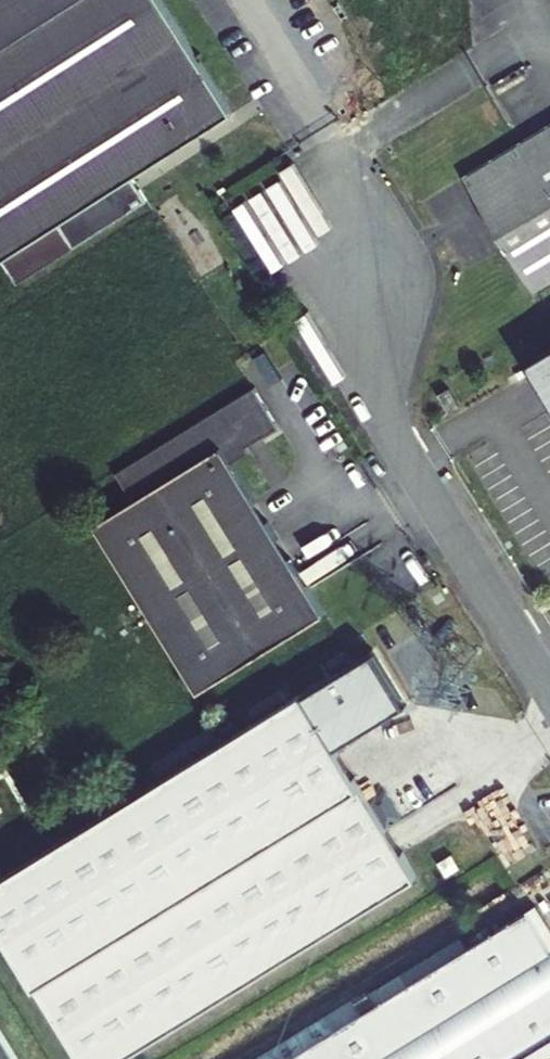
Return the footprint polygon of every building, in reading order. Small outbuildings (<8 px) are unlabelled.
[(160,0),(0,0),(0,259),(16,285),(146,204),(131,180),(231,118),(214,88),(160,0)] [(471,173),(542,291),(549,286),(549,125),(471,173)] [(172,188),(146,204),(190,276),(216,260),(172,188)] [(536,359),(549,383),(549,350),(536,359)] [(279,426),(253,385),(114,472),(132,500),(95,525),(201,692),(327,613),(233,465),(250,454),(247,446),(279,426)] [(82,1058),(123,1058),(418,878),(337,748),(360,733),(327,679),(0,880),(0,925),(82,1058)] [(528,907),(288,1058),(549,1058),(549,942),(528,907)] [(0,1036),(0,1058),(14,1058),(0,1036)]
